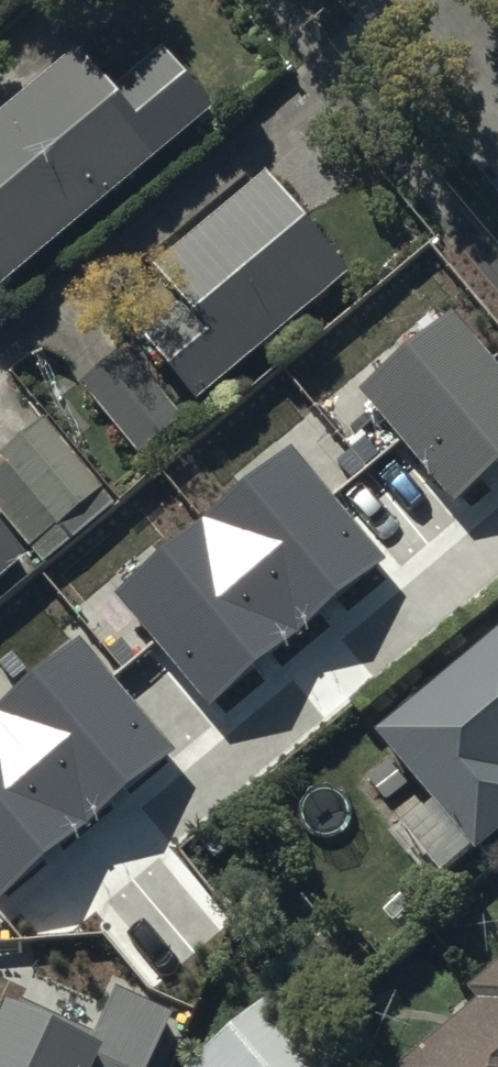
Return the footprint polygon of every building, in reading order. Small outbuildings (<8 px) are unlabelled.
[(212,120),(162,61),(115,101),(79,59),(0,125),(0,298),(212,120)] [(353,283),(269,183),(156,277),(187,314),(145,349),(199,412),(353,283)] [(83,393),(140,461),(185,424),(128,356),(83,393)] [(236,506),(288,568),(403,473),(338,395),(299,426),(290,415),(202,488),(224,516),(236,506)] [(0,463),(8,473),(0,479),(0,519),(45,572),(110,518),(96,502),(104,496),(45,426),(0,463)] [(403,473),(288,568),(346,638),(336,646),(358,672),(445,600),(437,590),(474,559),(403,473)] [(0,531),(0,589),(29,565),(0,531)] [(377,742),(436,811),(406,836),(444,881),(473,856),(478,862),(497,845),(497,640),(377,742)] [(157,860),(96,842),(83,886),(143,903),(157,860)] [(140,992),(0,963),(0,1066),(124,1066),(140,992)] [(404,1066),(497,1066),(497,969),(466,997),(474,1007),(404,1066)] [(276,1001),(198,1066),(332,1066),(276,1001)]
